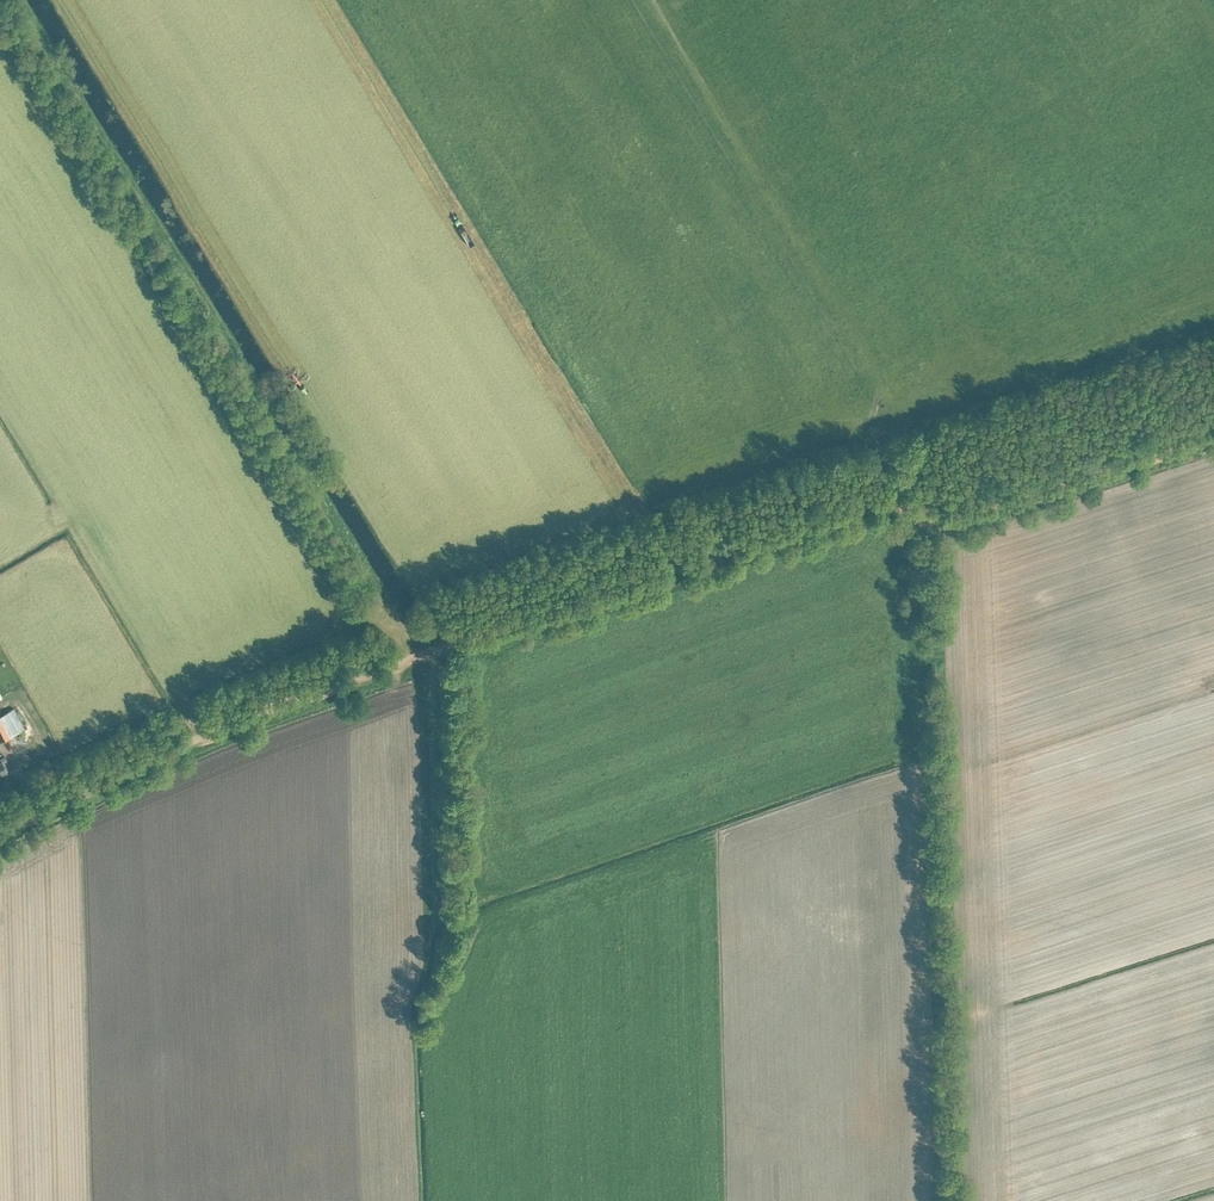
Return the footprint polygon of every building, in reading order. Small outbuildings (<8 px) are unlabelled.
[(2,683),(8,693),(15,688),(8,678),(2,683)] [(11,733),(1,714),(0,714),(0,739),(11,733)]
